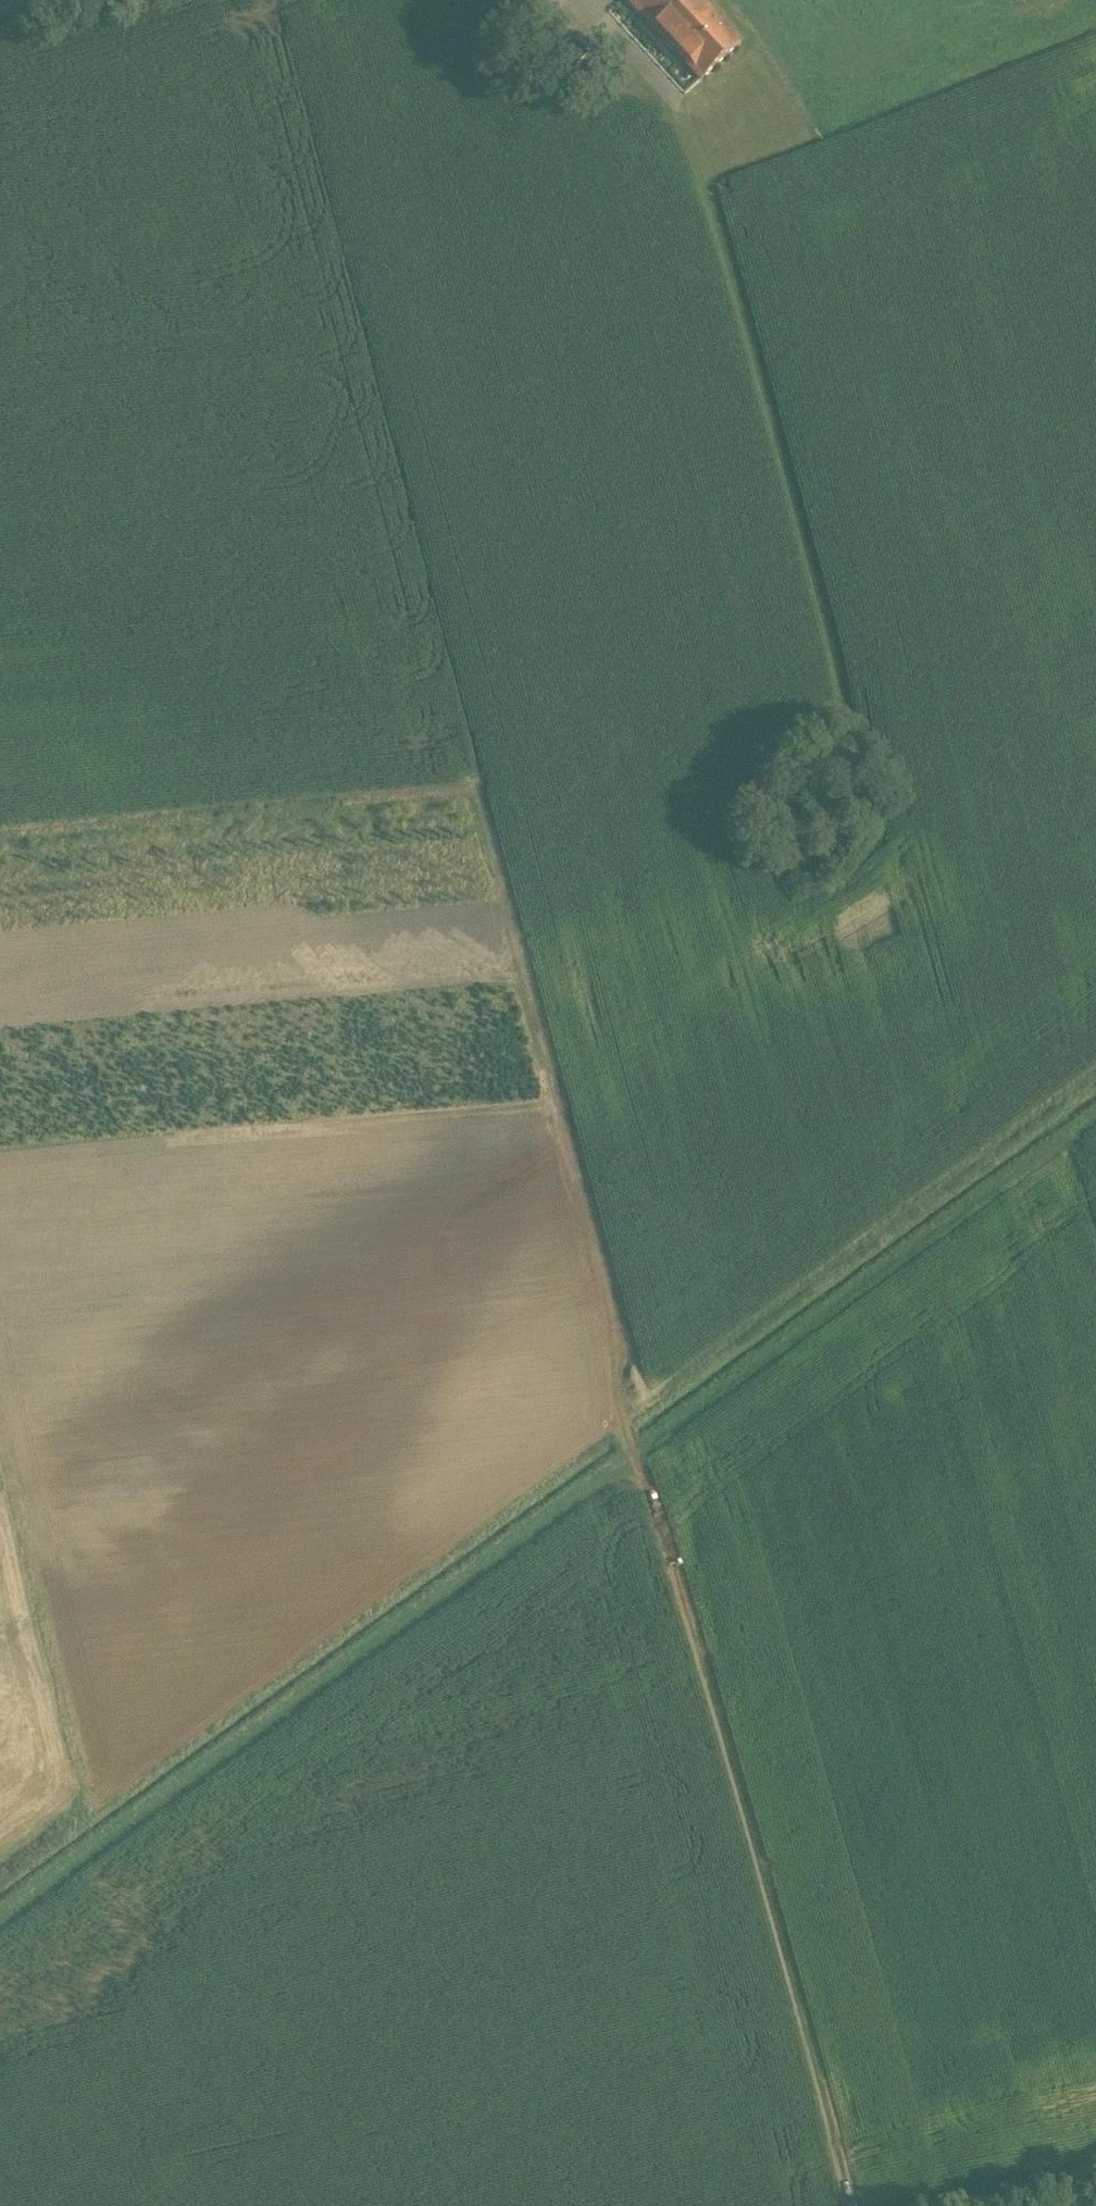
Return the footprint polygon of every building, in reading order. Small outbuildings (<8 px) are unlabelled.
[(699,0),(626,0),(700,80),(740,44),(699,0)]
